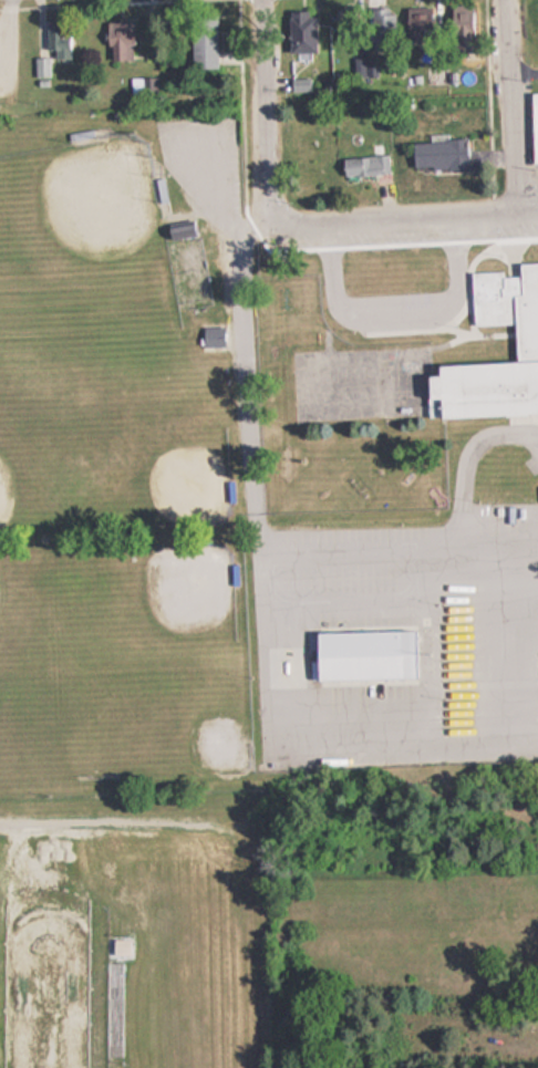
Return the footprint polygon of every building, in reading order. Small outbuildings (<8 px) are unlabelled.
[(391,33),(391,7),(369,7),(369,33),(391,33)] [(454,9),(454,44),(472,44),(472,9),(454,9)] [(285,52),(312,52),(312,10),(285,10),(285,52)] [(215,14),(188,14),(188,70),(215,70),(215,14)] [(131,21),(104,21),(104,60),(131,60),(131,21)] [(156,77),(130,77),(130,100),(156,100),(156,77)] [(537,163),(537,92),(528,92),(528,163),(537,163)] [(467,137),(413,137),(413,169),(467,169),(467,137)] [(388,174),(388,155),(339,157),(340,175),(388,174)] [(515,263),(515,277),(501,276),(501,272),(471,272),(470,325),(512,326),(512,364),(431,363),(431,376),(421,376),(421,400),(432,400),(432,421),(537,422),(537,264),(515,263)] [(222,346),(222,326),(201,326),(201,346),(222,346)] [(408,681),(408,630),(311,631),(311,682),(408,681)] [(106,1056),(119,1056),(119,963),(106,963),(106,1056)]
